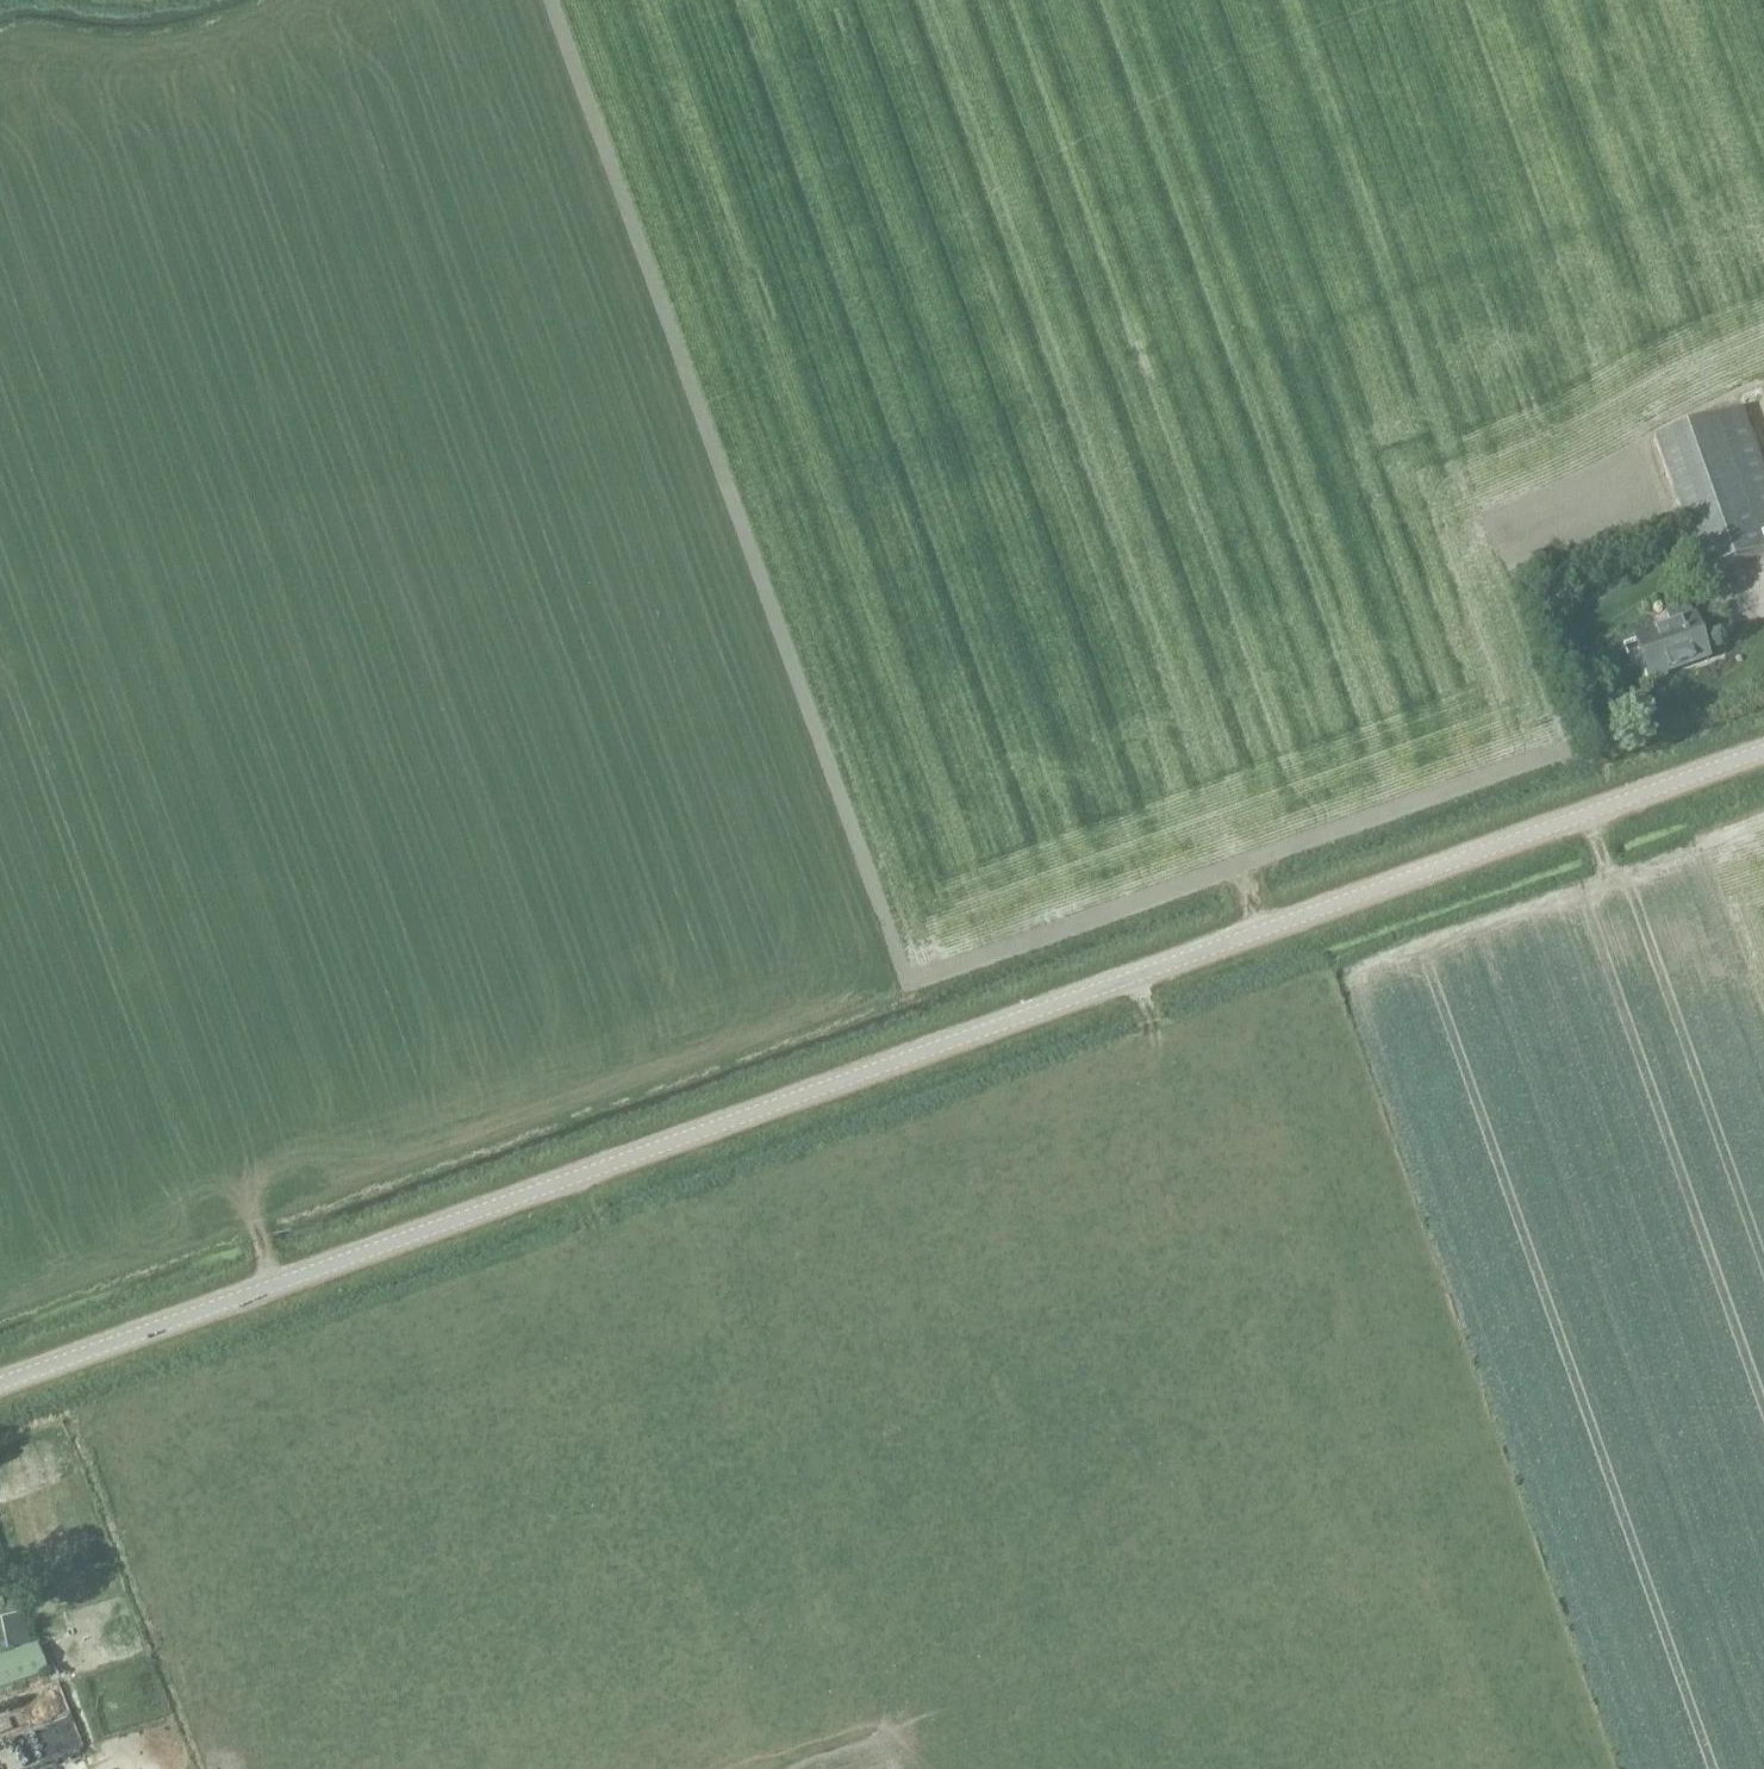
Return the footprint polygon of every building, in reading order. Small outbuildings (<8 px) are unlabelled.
[(1763,552),(1763,551),(1758,534),(1763,532),(1763,468),(1743,409),(1654,440),(1703,574),(1763,552)] [(1692,619),(1688,606),(1670,612),(1675,628),(1636,641),(1650,682),(1710,661),(1694,618),(1692,619)] [(46,1674),(37,1647),(0,1661),(0,1690),(46,1674)]
